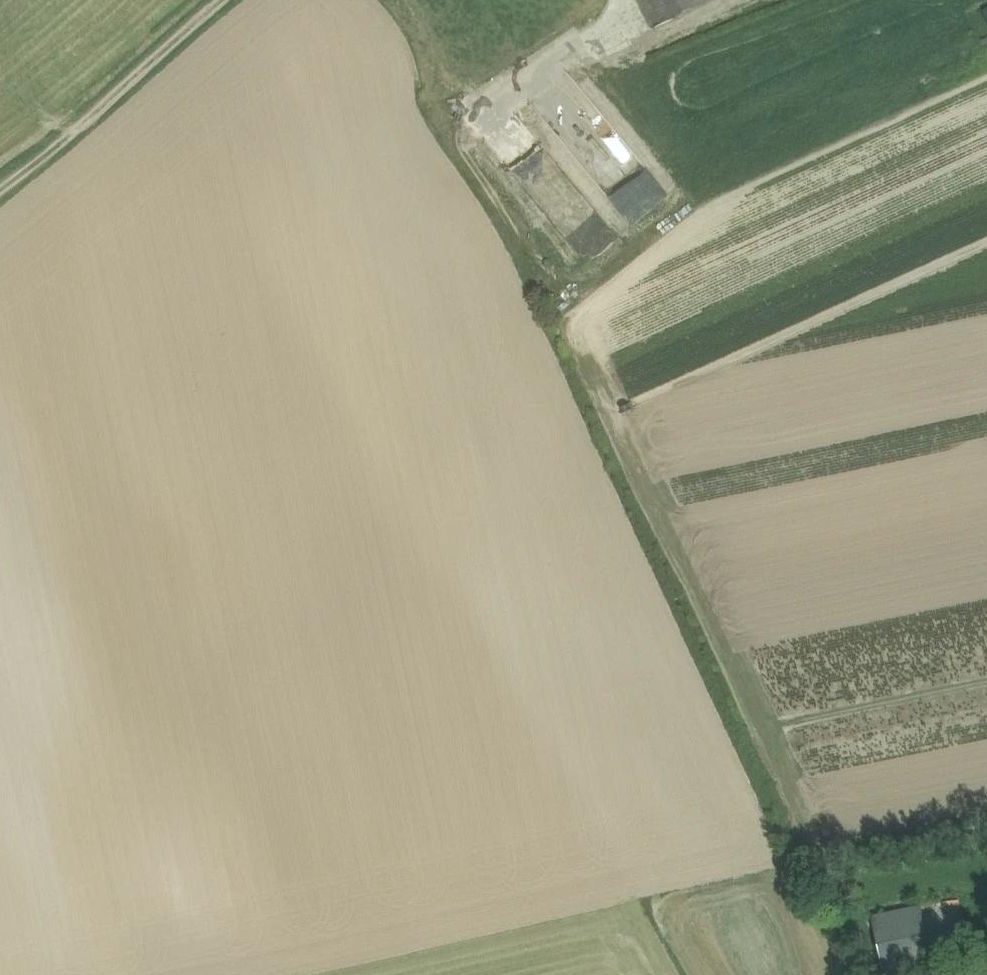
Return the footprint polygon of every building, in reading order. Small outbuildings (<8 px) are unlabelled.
[(925,959),(922,909),(871,911),(874,962),(925,959)]
